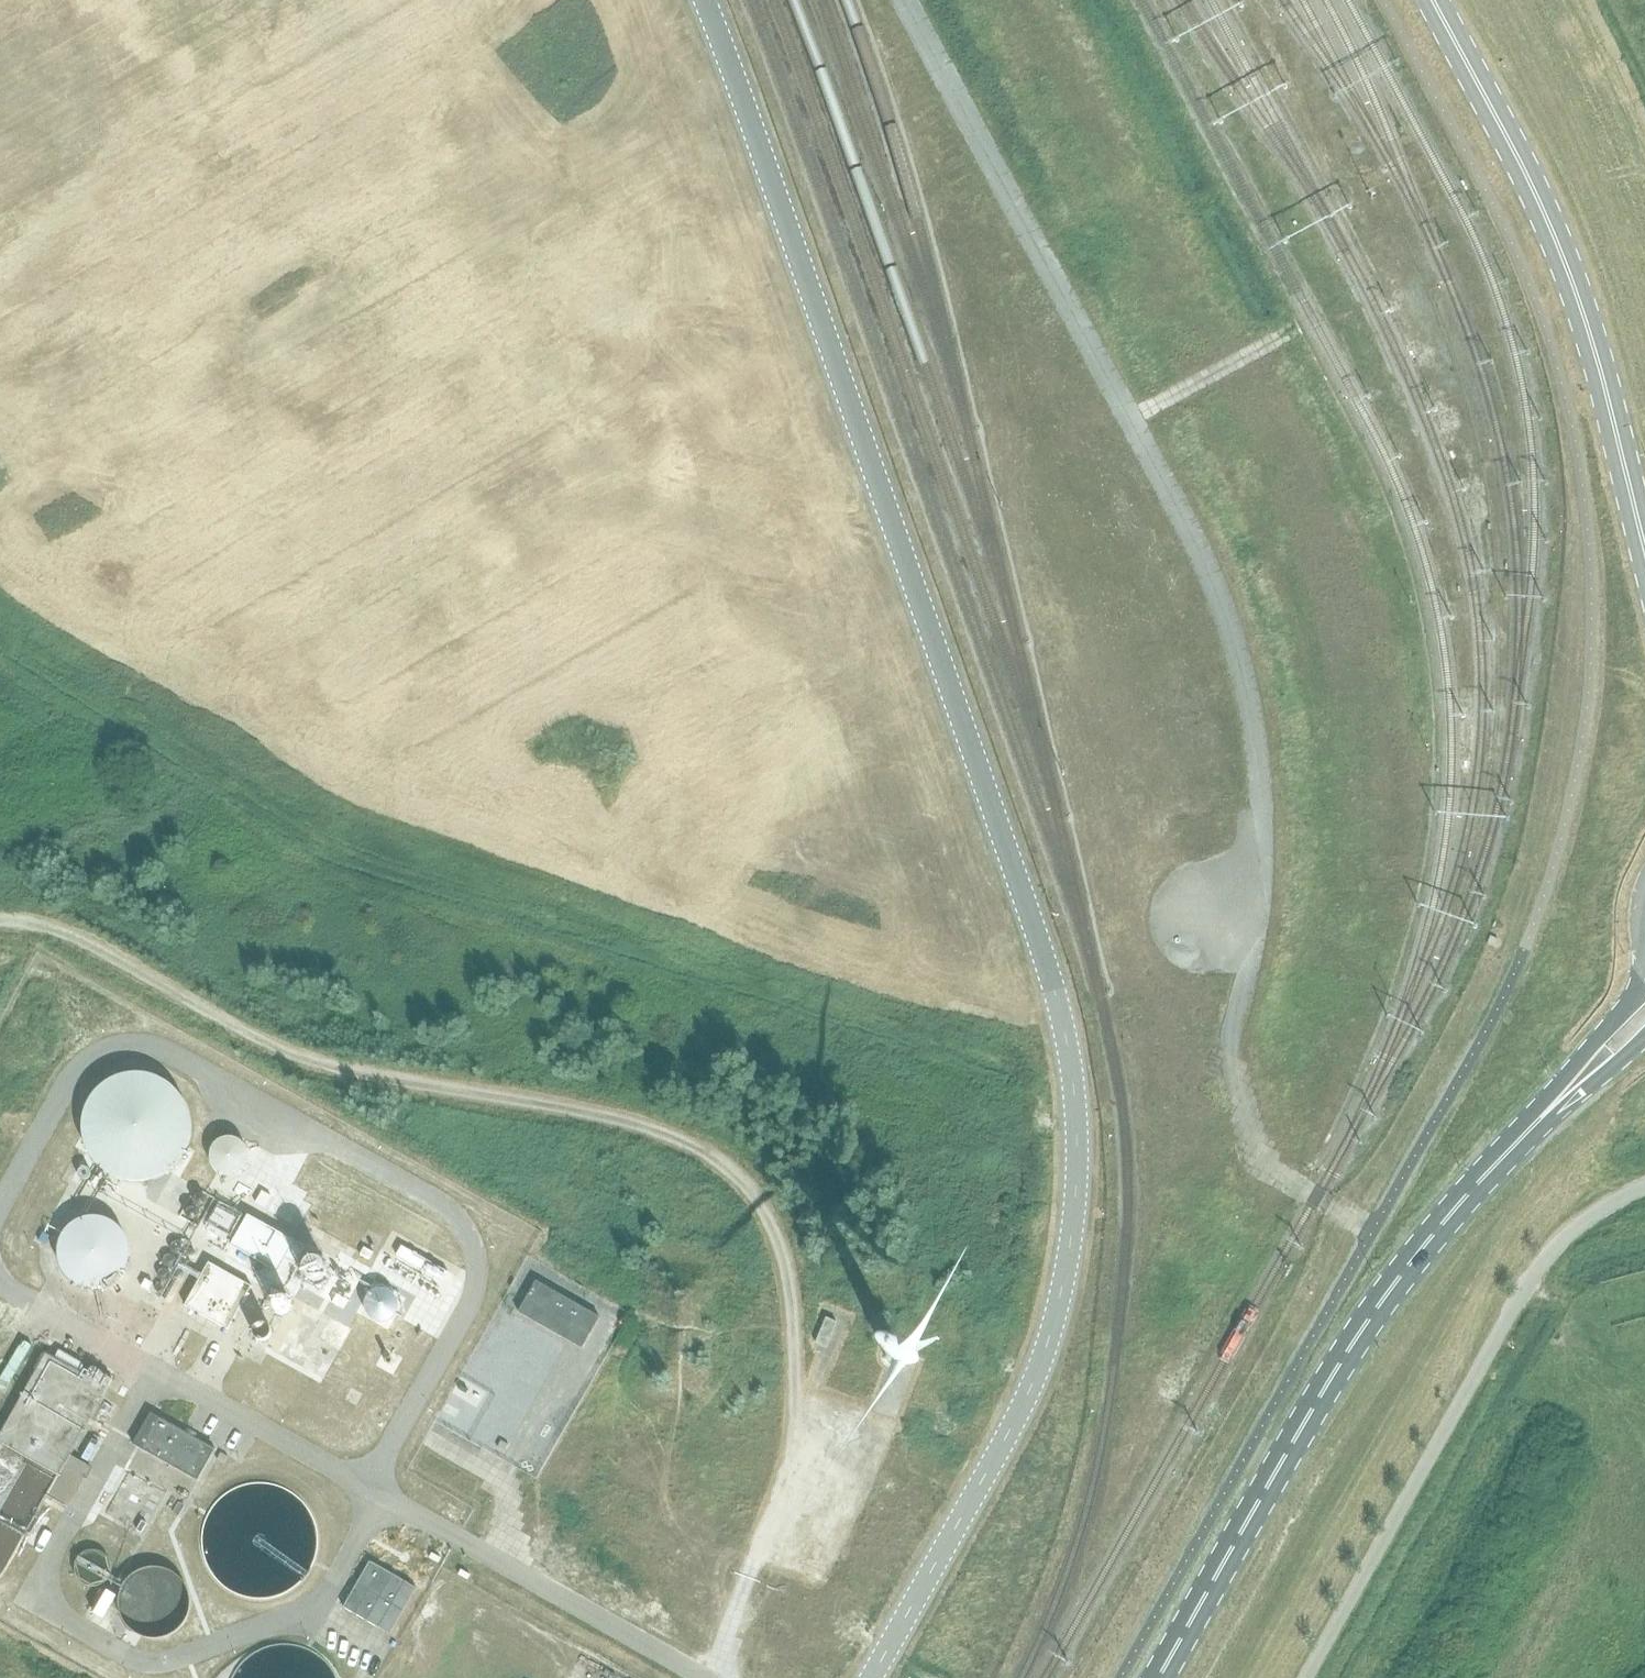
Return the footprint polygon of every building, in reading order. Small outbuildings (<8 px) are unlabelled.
[(247,1214),(230,1245),(278,1271),(286,1258),(295,1263),(305,1246),(247,1214)] [(105,1288),(119,1284),(130,1275),(137,1263),(138,1248),(134,1235),(125,1224),(112,1217),(98,1216),(84,1220),(73,1229),(67,1241),(65,1256),(69,1269),(78,1280),(91,1287),(105,1288)] [(402,1245),(396,1254),(443,1281),(448,1271),(402,1245)] [(185,1304),(228,1329),(252,1285),(209,1261),(185,1304)] [(272,1292),(278,1305),(286,1301),(294,1317),(306,1311),(298,1296),(311,1289),(304,1275),(272,1292)] [(600,1316),(536,1279),(517,1313),(581,1349),(600,1316)] [(319,1338),(339,1349),(351,1329),(331,1317),(319,1338)] [(826,1347),(837,1322),(826,1317),(815,1342),(818,1343),(826,1347)] [(886,1351),(885,1353),(885,1356),(886,1359),(887,1361),(889,1363),(892,1364),(894,1364),(897,1364),(899,1363),(901,1361),(903,1359),(903,1356),(903,1353),(903,1351),(901,1349),(899,1347),(897,1346),(894,1345),(891,1346),(889,1347),(887,1349),(886,1351)] [(198,1480),(215,1448),(151,1412),(133,1444),(139,1447),(198,1480)] [(16,1456),(0,1447),(0,1484),(16,1456)] [(217,1458),(224,1462),(228,1456),(228,1455),(221,1451),(220,1452),(217,1458)] [(70,1454),(48,1493),(68,1504),(89,1465),(70,1454)] [(312,1552),(313,1540),(312,1530),(310,1521),(305,1512),(299,1503),(291,1496),(281,1490),(270,1486),(262,1485),(254,1485),(241,1488),(232,1492),(222,1499),(215,1507),(209,1517),(206,1527),(204,1538),(205,1547),(208,1558),(213,1568),(218,1575),(226,1583),(235,1589),(246,1593),(256,1594),(263,1594),(276,1591),(287,1586),(295,1580),(302,1572),(308,1563),(312,1552)] [(370,1560),(343,1606),(366,1620),(393,1574),(370,1560)] [(183,1604),(184,1598),(183,1591),(182,1585),(179,1580),(175,1575),(171,1572),(166,1568),(161,1566),(154,1565),(149,1565),(142,1566),(137,1568),(130,1573),(125,1578),(122,1584),(120,1590),(119,1597),(119,1603),(121,1609),(123,1614),(127,1619),(132,1624),(138,1628),(146,1630),(150,1630),(157,1630),(164,1628),(169,1625),(174,1621),(178,1616),(182,1609),(183,1604)]
